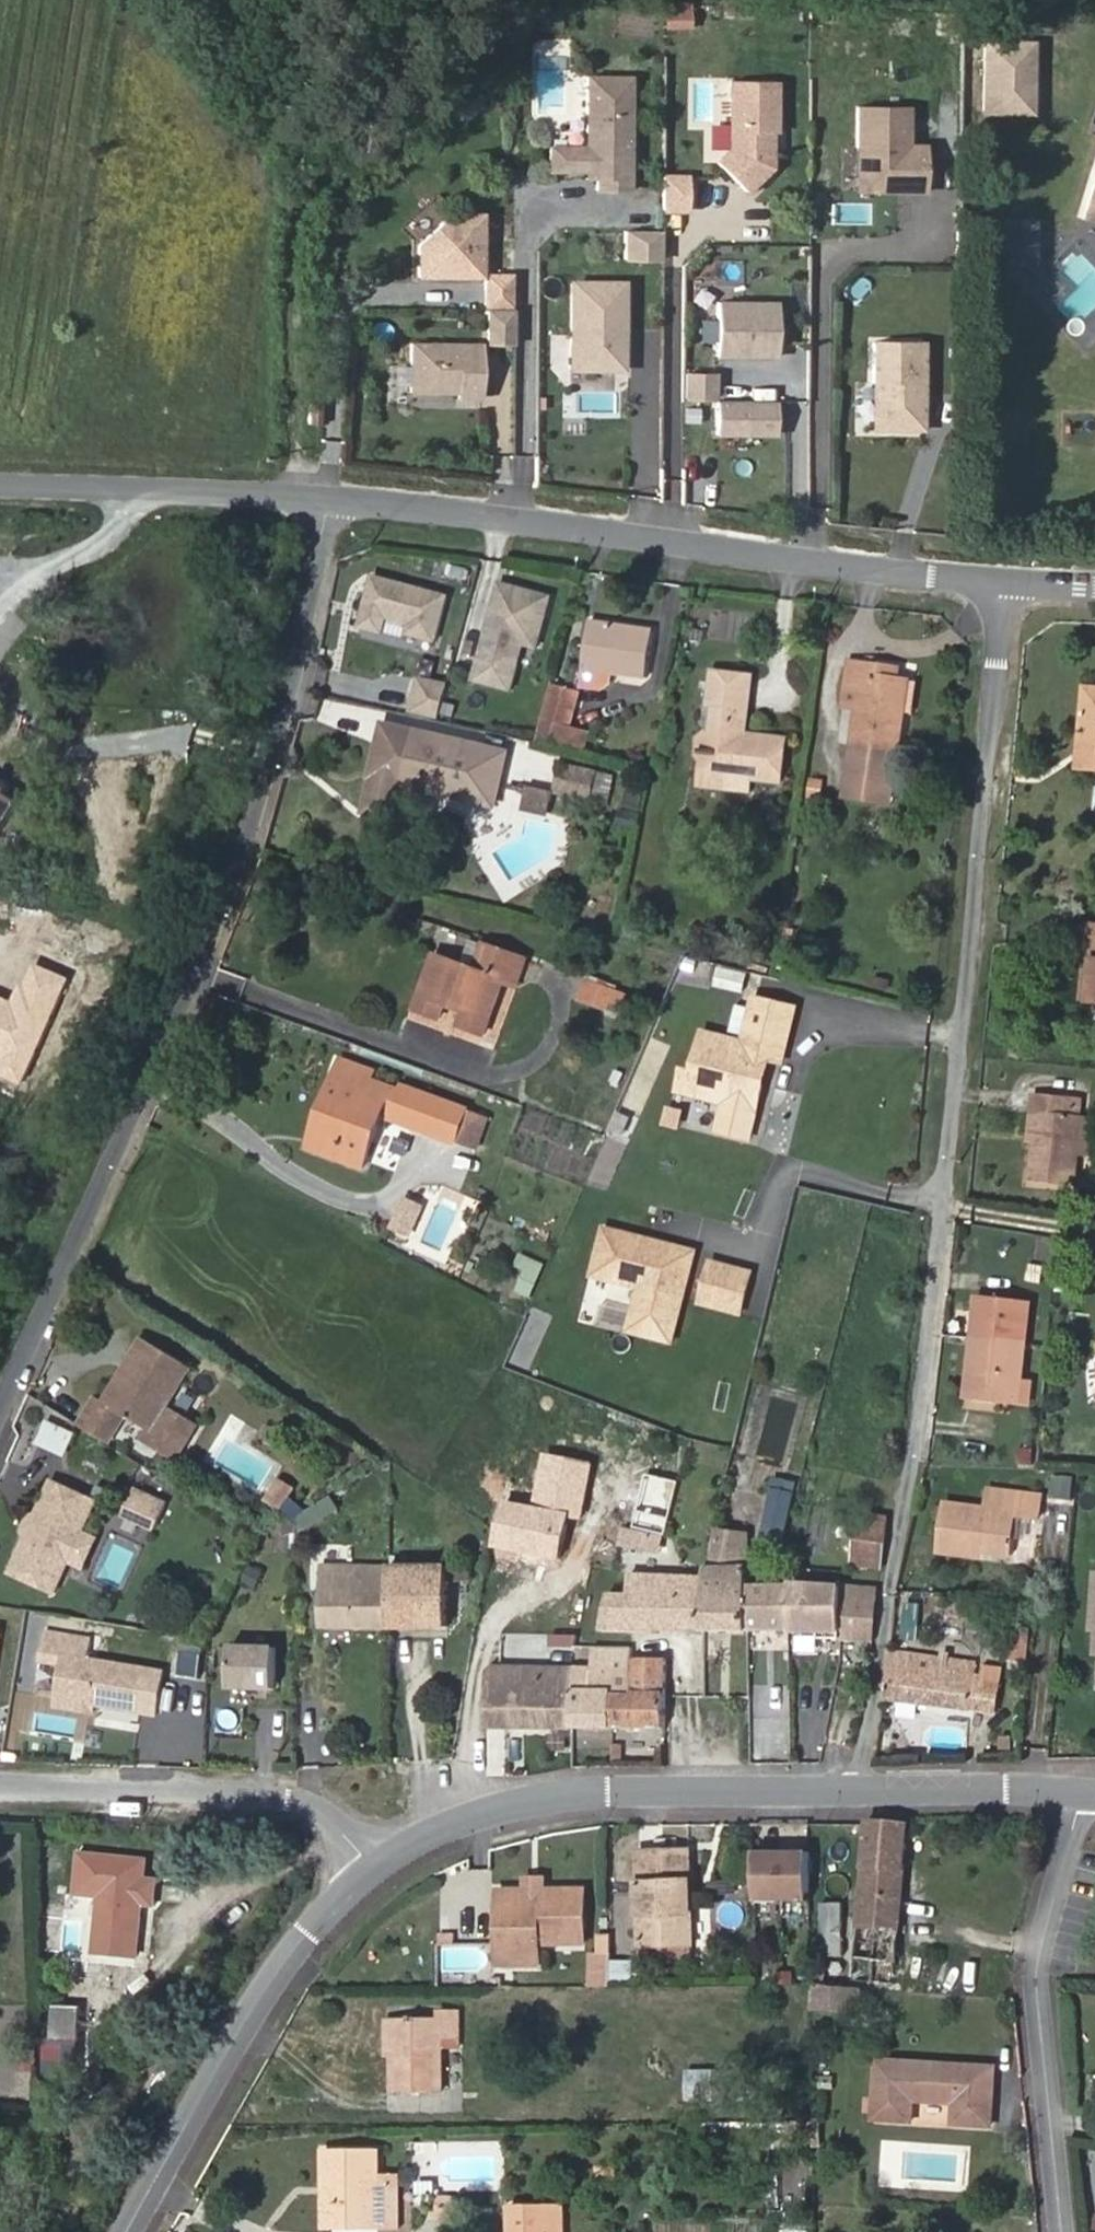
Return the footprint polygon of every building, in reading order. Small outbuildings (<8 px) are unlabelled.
[(666,29),(695,29),(695,2),(666,3),(666,29)] [(635,195),(637,76),(588,75),(587,145),(549,145),(548,175),(596,175),(595,194),(635,195)] [(782,81),(731,79),(727,188),(778,190),(782,81)] [(932,194),(933,144),(915,143),(915,106),(857,105),(856,148),(842,148),(842,193),(932,194)] [(694,174),(664,173),(662,213),(692,215),(694,174)] [(1087,210),(1094,212),(1094,182),(1087,210)] [(1087,210),(1084,217),(1094,220),(1094,212),(1087,210)] [(486,346),(517,346),(518,274),(486,273),(487,212),(444,212),(443,237),(418,237),(417,279),(487,280),(486,346)] [(1033,261),(1033,222),(1027,222),(1027,243),(1005,243),(1005,261),(1033,261)] [(1027,243),(1027,222),(1005,222),(1005,243),(1027,243)] [(666,231),(625,229),(623,262),(664,264),(666,231)] [(571,279),(569,373),(628,374),(631,281),(571,279)] [(717,300),(716,359),(782,360),(783,301),(717,300)] [(488,343),(410,341),(409,397),(487,399),(488,343)] [(874,341),(872,432),(928,433),(930,342),(874,341)] [(491,387),(512,389),(516,348),(495,346),(491,387)] [(685,372),(684,400),(719,402),(720,373),(685,372)] [(717,437),(780,438),(781,402),(718,400),(717,437)] [(324,426),(325,404),(309,403),(308,424),(324,426)] [(450,673),(463,617),(433,611),(427,635),(424,634),(417,666),(450,673)] [(647,678),(654,630),(590,621),(583,669),(614,673),(647,678)] [(893,710),(898,679),(871,675),(873,664),(849,661),(842,707),(857,709),(852,745),(900,752),(906,711),(893,710)] [(898,679),(899,668),(873,664),(871,675),(898,679)] [(613,680),(614,673),(583,669),(583,673),(580,673),(578,685),(601,688),(613,680)] [(526,723),(537,678),(504,670),(493,715),(526,723)] [(746,734),(753,676),(713,671),(708,707),(705,709),(703,726),(706,729),(705,740),(703,754),(700,778),(724,781),(723,788),(751,792),(752,779),(782,783),(787,739),(746,734)] [(537,742),(554,683),(537,678),(526,723),(523,739),(537,742)] [(906,711),(910,681),(898,679),(893,710),(906,711)] [(570,726),(580,691),(554,684),(539,740),(580,751),(585,730),(570,726)] [(1086,687),(1081,737),(1094,738),(1094,688),(1086,687)] [(415,754),(420,732),(385,724),(380,746),(415,754)] [(495,806),(507,752),(420,732),(415,754),(380,746),(365,813),(396,820),(404,785),(495,806)] [(1081,737),(1078,768),(1094,769),(1094,738),(1081,737)] [(592,800),(599,772),(560,763),(554,791),(555,792),(592,800)] [(608,805),(615,776),(599,772),(592,800),(592,802),(608,805)] [(809,777),(808,800),(825,801),(826,778),(809,777)] [(723,788),(724,781),(700,778),(699,785),(723,788)] [(19,804),(7,796),(12,789),(7,780),(0,780),(0,833),(19,804)] [(522,807),(550,813),(555,792),(554,791),(527,785),(522,807)] [(1089,924),(1086,960),(1094,961),(1091,1002),(1094,1002),(1094,925),(1089,924)] [(525,963),(526,960),(471,939),(467,949),(525,963)] [(516,987),(525,963),(467,949),(462,964),(436,955),(416,1009),(440,1018),(446,1003),(466,1011),(461,1026),(485,1035),(504,983),(516,987)] [(1091,1002),(1094,961),(1086,960),(1082,1001),(1091,1002)] [(622,1014),(629,996),(588,981),(581,999),(622,1014)] [(717,1134),(761,1142),(775,1062),(791,1065),(803,1001),(756,993),(748,1035),(704,1027),(697,1066),(683,1064),(677,1095),(722,1103),(717,1134)] [(455,1142),(467,1109),(402,1085),(400,1090),(372,1080),(375,1072),(341,1060),(322,1111),(330,1114),(317,1151),(364,1168),(383,1116),(455,1142)] [(1079,1154),(1083,1116),(1080,1116),(1072,1115),(1073,1097),(1035,1093),(1032,1114),(1039,1115),(1036,1144),(1033,1143),(1029,1182),(1076,1187),(1079,1154)] [(1080,1116),(1082,1097),(1073,1097),(1072,1115),(1080,1116)] [(670,1104),(665,1122),(685,1128),(690,1110),(670,1104)] [(476,1150),(488,1117),(467,1109),(455,1142),(476,1150)] [(317,1151),(330,1114),(322,1111),(308,1147),(317,1151)] [(1036,1144),(1039,1115),(1032,1114),(1029,1143),(1033,1143),(1036,1144)] [(1083,1116),(1079,1154),(1094,1156),(1094,1117),(1083,1116)] [(410,1235),(423,1206),(406,1199),(393,1228),(410,1235)] [(580,1322),(680,1344),(702,1246),(602,1224),(580,1322)] [(515,1291),(534,1298),(547,1262),(529,1255),(515,1291)] [(702,1306),(751,1314),(759,1266),(710,1258),(702,1306)] [(1042,1283),(1045,1267),(1031,1264),(1027,1280),(1042,1283)] [(1022,1379),(1030,1304),(979,1298),(974,1339),(980,1340),(973,1397),(1029,1404),(1032,1380),(1022,1379)] [(131,1372),(150,1341),(144,1338),(125,1369),(131,1372)] [(973,1397),(980,1340),(974,1339),(967,1396),(973,1397)] [(167,1406),(191,1367),(150,1341),(131,1372),(125,1369),(105,1402),(97,1396),(79,1425),(108,1443),(125,1416),(149,1431),(144,1439),(176,1459),(196,1425),(167,1406)] [(51,1420),(42,1441),(69,1452),(78,1431),(51,1420)] [(540,1485),(542,1476),(522,1473),(521,1481),(540,1485)] [(1052,1497),(1077,1499),(1079,1475),(1053,1473),(1052,1497)] [(285,1510),(299,1486),(282,1476),(268,1500),(285,1510)] [(83,1531),(97,1501),(52,1480),(37,1514),(24,1542),(10,1573),(54,1593),(69,1562),(83,1531)] [(555,1511),(559,1489),(540,1485),(521,1481),(512,1480),(507,1502),(555,1511)] [(783,1547),(795,1492),(772,1487),(759,1541),(783,1547)] [(155,1529),(167,1503),(136,1489),(124,1515),(155,1529)] [(1039,1520),(1042,1497),(989,1490),(987,1509),(946,1504),(940,1552),(977,1556),(978,1550),(1011,1554),(1016,1517),(1039,1520)] [(561,1559),(571,1514),(555,1511),(507,1502),(497,1546),(561,1559)] [(885,1543),(891,1517),(856,1512),(849,1563),(882,1568),(885,1543)] [(24,1542),(37,1514),(28,1517),(21,1534),(24,1542)] [(647,1550),(650,1535),(625,1530),(622,1545),(647,1550)] [(749,1568),(748,1534),(719,1530),(713,1570),(707,1570),(706,1579),(705,1631),(750,1631),(749,1584),(749,1568)] [(83,1568),(97,1538),(83,1531),(69,1562),(83,1568)] [(660,1552),(663,1537),(650,1535),(647,1550),(660,1552)] [(320,1578),(321,1566),(258,1564),(258,1576),(320,1578)] [(448,1627),(449,1578),(472,1579),(472,1569),(321,1566),(320,1578),(319,1628),(448,1627)] [(705,1631),(706,1579),(630,1576),(630,1595),(609,1595),(601,1629),(668,1630),(705,1631)] [(792,1631),(791,1584),(749,1584),(750,1631),(792,1631)] [(873,1641),(878,1590),(791,1584),(792,1631),(820,1631),(820,1638),(841,1638),(873,1641)] [(918,1629),(920,1607),(906,1605),(903,1627),(918,1629)] [(257,1682),(258,1627),(225,1626),(224,1681),(257,1682)] [(1018,1656),(1020,1631),(1004,1629),(1002,1654),(1018,1656)] [(89,1659),(92,1639),(45,1631),(41,1653),(65,1657),(63,1665),(56,1706),(94,1712),(95,1704),(157,1715),(164,1672),(89,1659)] [(549,1632),(547,1646),(577,1649),(579,1635),(549,1632)] [(507,1633),(506,1656),(543,1658),(544,1635),(507,1633)] [(198,1665),(201,1650),(188,1648),(185,1663),(198,1665)] [(992,1711),(998,1669),(984,1667),(983,1676),(975,1675),(977,1662),(891,1650),(884,1698),(972,1710),(972,1708),(992,1711)] [(63,1665),(65,1657),(41,1653),(40,1661),(63,1665)] [(667,1715),(667,1658),(633,1658),(632,1670),(632,1693),(614,1693),(613,1728),(667,1729),(667,1726),(667,1715)] [(574,1728),(574,1668),(494,1666),(488,1673),(487,1727),(574,1728)] [(632,1693),(632,1670),(574,1668),(574,1728),(613,1728),(614,1693),(632,1693)] [(996,1711),(1002,1669),(998,1669),(992,1711),(996,1711)] [(203,1753),(206,1720),(179,1717),(175,1749),(203,1753)] [(1012,1749),(1012,1738),(1001,1738),(1001,1749),(1012,1749)] [(622,1763),(622,1743),(613,1743),(613,1763),(622,1763)] [(895,1984),(910,1822),(870,1817),(870,1823),(854,1980),(895,1984)] [(693,1956),(690,1849),(638,1851),(642,1958),(693,1956)] [(810,1901),(810,1852),(755,1852),(756,1901),(810,1901)] [(137,1956),(142,1904),(155,1905),(157,1879),(103,1874),(98,1931),(85,1929),(83,1951),(137,1956)] [(544,1890),(544,1879),(527,1879),(527,1890),(544,1890)] [(586,1943),(585,1890),(544,1890),(527,1890),(498,1890),(498,1943),(540,1943),(586,1943)] [(78,1926),(79,1903),(49,1901),(49,1925),(78,1926)] [(828,1956),(847,1956),(848,1901),(829,1901),(828,1956)] [(540,1964),(540,1943),(498,1943),(498,1965),(540,1964)] [(612,1986),(612,1952),(590,1952),(591,1986),(612,1986)] [(851,2010),(853,1988),(847,1987),(811,1985),(811,2007),(851,2010)] [(861,2010),(862,1988),(853,1988),(851,2010),(861,2010)] [(80,2041),(82,2006),(53,2004),(51,2038),(80,2041)] [(458,2048),(458,2009),(440,2010),(440,2017),(395,2017),(395,2056),(393,2056),(393,2092),(442,2092),(442,2048),(458,2048)] [(395,2056),(395,2017),(387,2017),(387,2057),(393,2056),(395,2056)] [(80,2058),(80,2041),(51,2038),(49,2073),(71,2073),(72,2058),(80,2058)] [(19,2051),(20,2072),(37,2072),(36,2050),(19,2051)] [(992,2126),(996,2067),(878,2060),(876,2098),(875,2112),(874,2119),(912,2121),(913,2100),(955,2102),(954,2124),(992,2126)] [(718,2099),(718,2070),(687,2070),(687,2099),(718,2099)] [(875,2112),(876,2098),(867,2097),(867,2111),(875,2112)] [(378,2176),(378,2151),(324,2151),(324,2186),(336,2186),(336,2227),(398,2227),(397,2176),(378,2176)] [(336,2227),(336,2186),(324,2186),(324,2227),(336,2227)] [(563,2206),(511,2205),(511,2231),(562,2231),(563,2206)]
